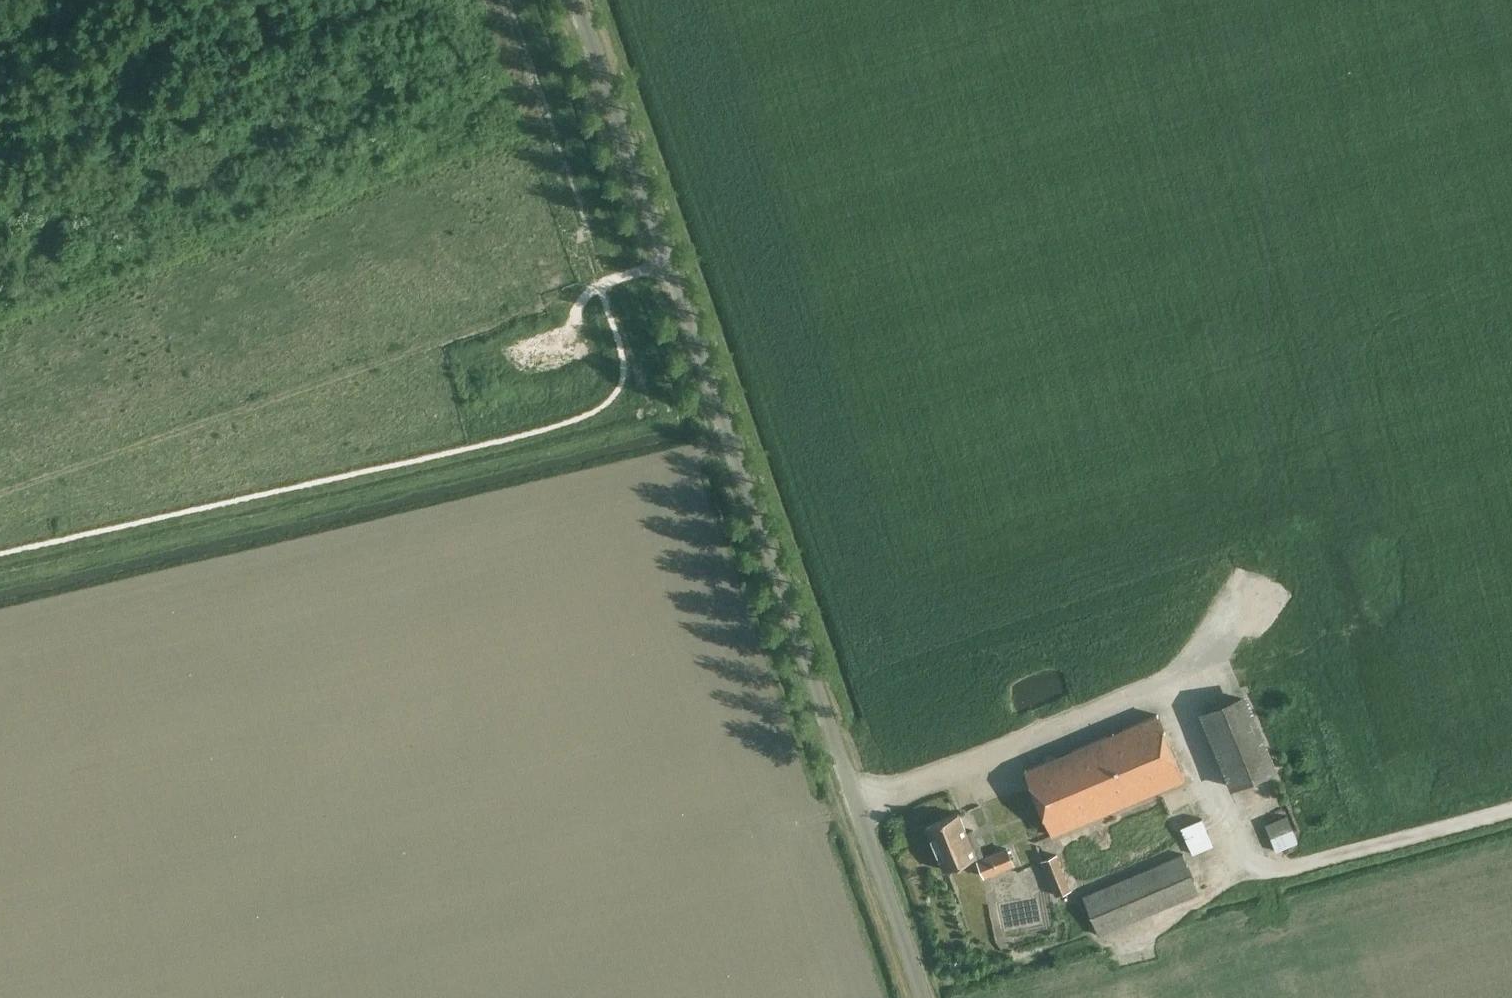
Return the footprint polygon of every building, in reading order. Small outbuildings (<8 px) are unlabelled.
[(1246,691),(1198,711),(1230,788),(1278,768),(1246,691)] [(1158,714),(1025,769),(1052,835),(1185,780),(1158,714)] [(1269,826),(1292,820),(1288,804),(1265,810),(1269,826)] [(958,813),(926,826),(945,869),(976,856),(958,813)] [(1211,844),(1201,819),(1181,826),(1191,852),(1211,844)] [(1293,828),(1271,836),(1276,849),(1298,840),(1293,828)] [(1007,848),(979,861),(986,876),(1014,864),(1007,848)] [(1198,891),(1182,853),(1082,896),(1098,934),(1198,891)] [(1042,860),(1058,897),(1072,891),(1056,854),(1042,860)]
